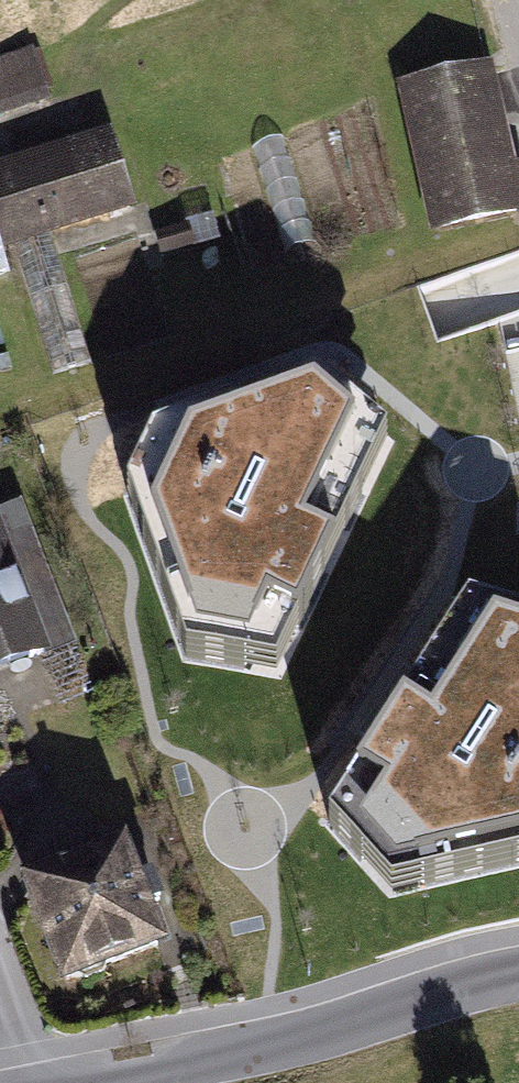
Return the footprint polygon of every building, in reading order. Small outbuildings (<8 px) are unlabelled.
[(49,95),(32,42),(0,53),(0,111),(49,95)] [(436,237),(518,220),(518,184),(495,70),(405,89),(436,237)] [(0,173),(0,216),(14,263),(144,225),(118,138),(0,173)] [(20,283),(14,263),(0,216),(0,289),(20,283)] [(153,437),(127,491),(187,656),(277,670),(386,437),(315,382),(153,437)] [(81,652),(26,509),(2,519),(0,512),(0,683),(81,652)] [(468,610),(329,829),(391,895),(518,866),(518,626),(468,610)] [(121,850),(28,886),(64,979),(158,943),(121,850)]
